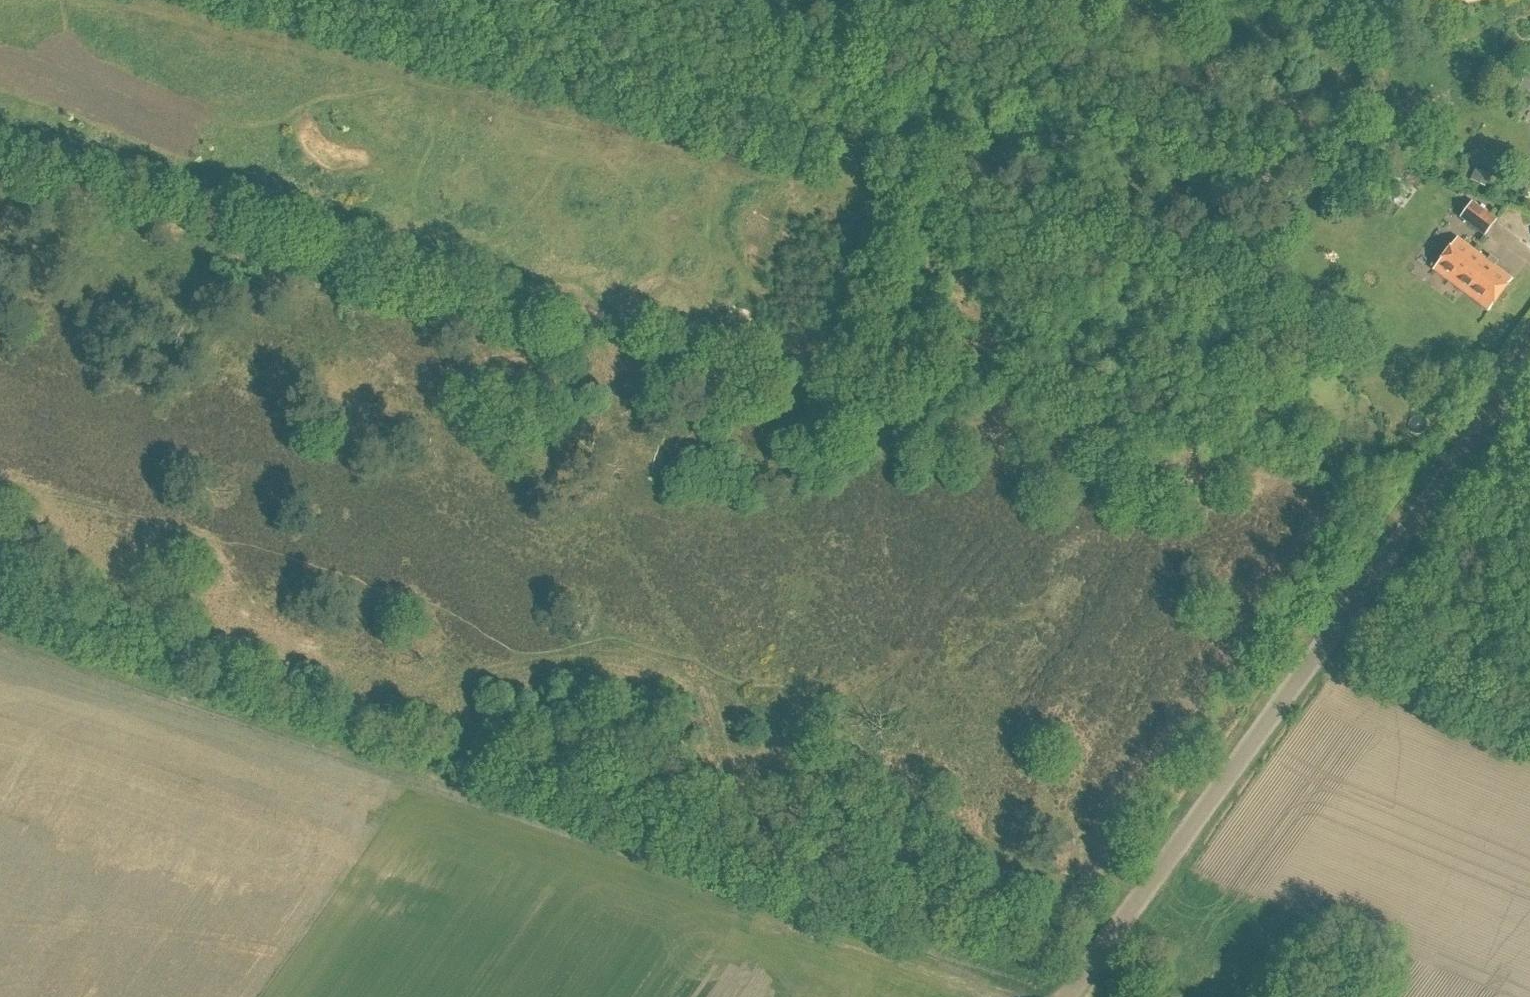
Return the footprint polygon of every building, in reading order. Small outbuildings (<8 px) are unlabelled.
[(1527,69),(1518,87),(1529,93),(1529,70),(1527,69)] [(792,189),(788,202),(801,207),(806,193),(792,189)] [(1480,237),(1491,222),(1467,204),(1456,219),(1480,237)] [(1430,272),(1484,312),(1508,281),(1453,240),(1430,272)]
